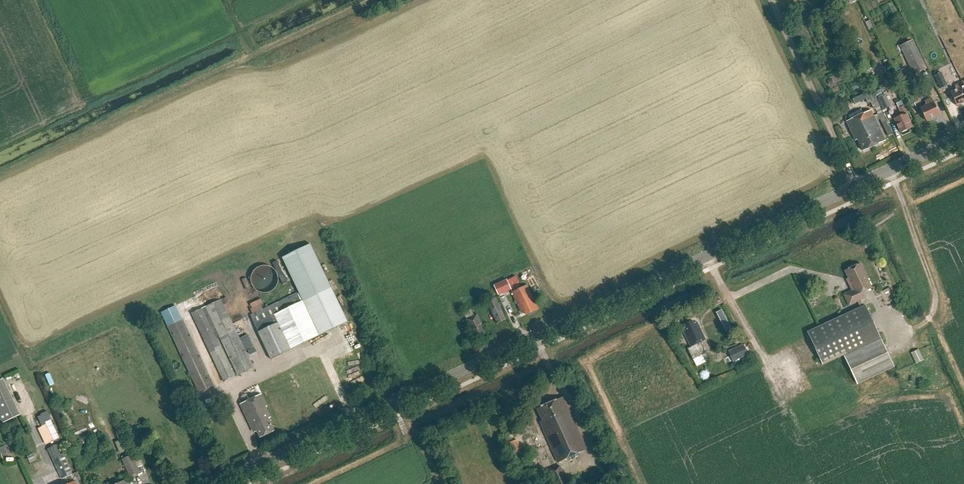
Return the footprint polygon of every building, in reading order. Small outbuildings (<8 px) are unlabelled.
[(914,39),(901,45),(915,74),(927,68),(914,39)] [(957,107),(963,103),(963,87),(962,82),(955,86),(957,90),(950,93),(957,107)] [(878,99),(873,89),(865,93),(869,103),(878,99)] [(889,91),(879,95),(883,108),(893,104),(889,91)] [(920,109),(926,121),(940,115),(932,98),(925,102),(927,106),(920,109)] [(902,116),(894,119),(901,133),(913,128),(906,114),(908,113),(904,106),(898,109),(902,116)] [(858,140),(863,151),(886,141),(871,110),(846,122),(856,141),(858,140)] [(283,258),(299,293),(320,339),(348,327),(311,245),(283,258)] [(858,302),(860,308),(807,332),(823,365),(844,355),(857,384),(894,367),(865,305),(863,306),(861,300),(866,298),(863,292),(872,288),(860,264),(845,271),(850,283),(849,283),(852,291),(844,295),(849,306),(858,302)] [(494,285),(498,295),(512,289),(507,279),(494,285)] [(522,313),(525,312),(526,315),(538,309),(527,286),(512,293),(522,313)] [(253,315),(250,316),(271,362),(320,339),(299,293),(297,294),(295,288),(273,298),(276,304),(263,310),(261,305),(250,310),(253,315)] [(496,297),(487,301),(497,323),(506,319),(496,297)] [(221,300),(192,313),(224,382),(235,377),(232,372),(217,339),(220,338),(238,375),(253,368),(252,365),(239,339),(223,305),(221,300)] [(161,313),(187,367),(200,393),(214,386),(183,320),(182,320),(175,306),(161,313)] [(466,320),(472,332),(473,331),(476,337),(484,334),(480,325),(482,324),(478,315),(475,316),(471,310),(464,313),(467,320),(466,320)] [(688,349),(693,360),(706,353),(701,343),(706,340),(697,323),(694,324),(692,321),(684,325),(686,328),(683,329),(691,347),(688,349)] [(743,345),(728,352),(732,362),(747,355),(743,345)] [(926,360),(920,350),(912,353),(918,364),(926,360)] [(0,379),(0,419),(2,423),(21,414),(3,377),(0,379)] [(267,407),(261,394),(240,404),(251,427),(255,425),(261,438),(275,431),(269,419),(271,418),(266,407),(267,407)] [(544,431),(558,463),(587,450),(563,397),(537,409),(543,421),(540,422),(544,431)] [(51,420),(46,423),(54,441),(60,439),(51,420)] [(123,451),(133,448),(127,431),(117,435),(123,451)] [(522,449),(519,440),(510,443),(514,452),(522,449)] [(49,448),(63,479),(74,474),(60,443),(49,448)] [(122,459),(130,477),(141,472),(132,454),(122,459)] [(562,466),(547,472),(552,483),(570,483),(562,466)]
